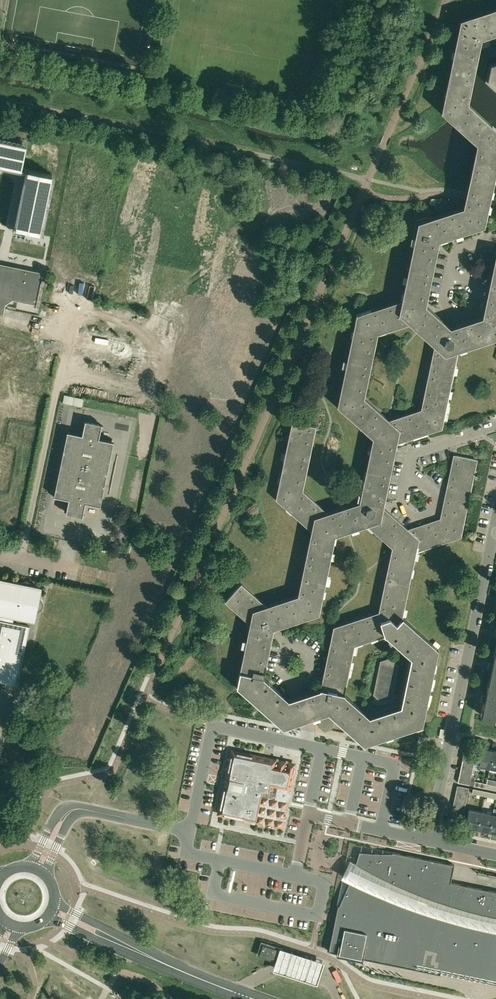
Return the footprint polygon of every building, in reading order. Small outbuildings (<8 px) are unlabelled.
[(464,103),(478,35),(495,29),(495,10),(463,21),(445,109),(480,141),(466,209),(428,221),(427,216),(417,220),(413,235),(418,236),(404,301),(372,312),(371,309),(357,314),(355,321),(358,322),(341,404),(376,436),(362,503),(327,515),(299,491),(313,425),(295,421),(279,497),(315,529),(301,596),(265,608),(239,585),(227,598),(253,621),(243,671),(240,670),(238,682),(273,714),(271,716),(280,724),(288,721),(297,718),(318,711),(320,717),(318,725),(326,726),(331,727),(333,720),(337,715),(354,731),(361,736),(367,742),(378,738),(377,735),(423,720),(425,709),(422,708),(432,662),(435,662),(437,651),(399,617),(413,549),(458,534),(474,458),(457,455),(443,520),(408,532),(380,507),(394,440),(396,439),(439,425),(456,347),(495,334),(495,266),(485,318),(450,330),(422,305),(436,237),(439,236),(482,222),(495,153),(495,131),(464,103)] [(491,65),(488,80),(495,88),(495,63),(491,65)] [(21,168),(21,167),(26,144),(0,138),(0,163),(21,168)] [(28,169),(16,227),(25,229),(28,230),(40,232),(52,174),(28,169)] [(3,315),(5,308),(5,307),(5,304),(12,300),(36,304),(39,292),(40,286),(43,272),(6,264),(0,263),(0,314),(3,315)] [(103,426),(103,425),(83,421),(83,422),(85,422),(82,434),(69,431),(70,429),(69,429),(55,497),(56,496),(69,498),(66,510),(64,510),(84,515),(84,514),(83,514),(85,502),(98,504),(98,506),(112,438),(111,440),(99,437),(101,425),(103,426)] [(17,684),(30,626),(13,622),(14,614),(15,615),(16,616),(16,617),(17,618),(18,619),(19,619),(20,619),(21,619),(22,619),(22,618),(23,618),(23,617),(24,616),(33,618),(35,609),(36,609),(38,609),(39,608),(40,608),(41,607),(42,606),(42,605),(42,604),(42,603),(42,602),(42,601),(42,600),(42,599),(41,598),(40,598),(40,597),(39,596),(38,596),(40,587),(30,585),(30,584),(30,583),(29,582),(29,581),(28,581),(27,581),(26,580),(25,581),(24,581),(23,581),(23,582),(22,582),(22,583),(0,579),(0,681),(17,684)] [(488,668),(492,669),(489,682),(495,684),(495,650),(493,663),(489,662),(488,668)] [(381,661),(374,694),(381,701),(391,698),(398,665),(390,658),(381,661)] [(481,701),(485,702),(482,715),(495,718),(495,684),(489,682),(486,695),(482,694),(481,701)] [(490,767),(493,750),(481,747),(478,765),(490,767)] [(296,762),(230,748),(216,814),(282,828),(296,762)] [(475,755),(473,754),(464,752),(462,759),(474,762),(475,755)] [(462,759),(461,765),(473,767),(474,762),(462,759)] [(461,765),(460,770),(472,773),(473,767),(461,765)] [(460,770),(459,776),(471,779),(472,773),(460,770)] [(459,776),(458,782),(469,784),(471,779),(459,776)] [(456,791),(467,793),(469,787),(457,785),(456,791)] [(466,799),(467,793),(456,791),(454,797),(466,799)] [(465,805),(466,799),(454,797),(453,802),(465,805)] [(464,811),(465,805),(453,802),(452,808),(464,811)] [(463,817),(464,811),(452,808),(451,814),(463,817)] [(477,828),(481,811),(468,808),(465,826),(477,828)] [(489,831),(492,813),(481,811),(477,828),(489,831)] [(451,882),(454,864),(392,851),(391,852),(381,852),(371,852),(361,851),(359,851),(355,864),(353,869),(350,879),(349,883),(343,896),(339,904),(338,904),(328,950),(440,974),(441,972),(495,983),(495,891),(451,882)] [(258,954),(276,960),(280,948),(262,943),(258,954)] [(273,968),(318,982),(324,963),(280,948),(276,960),(273,968)]
